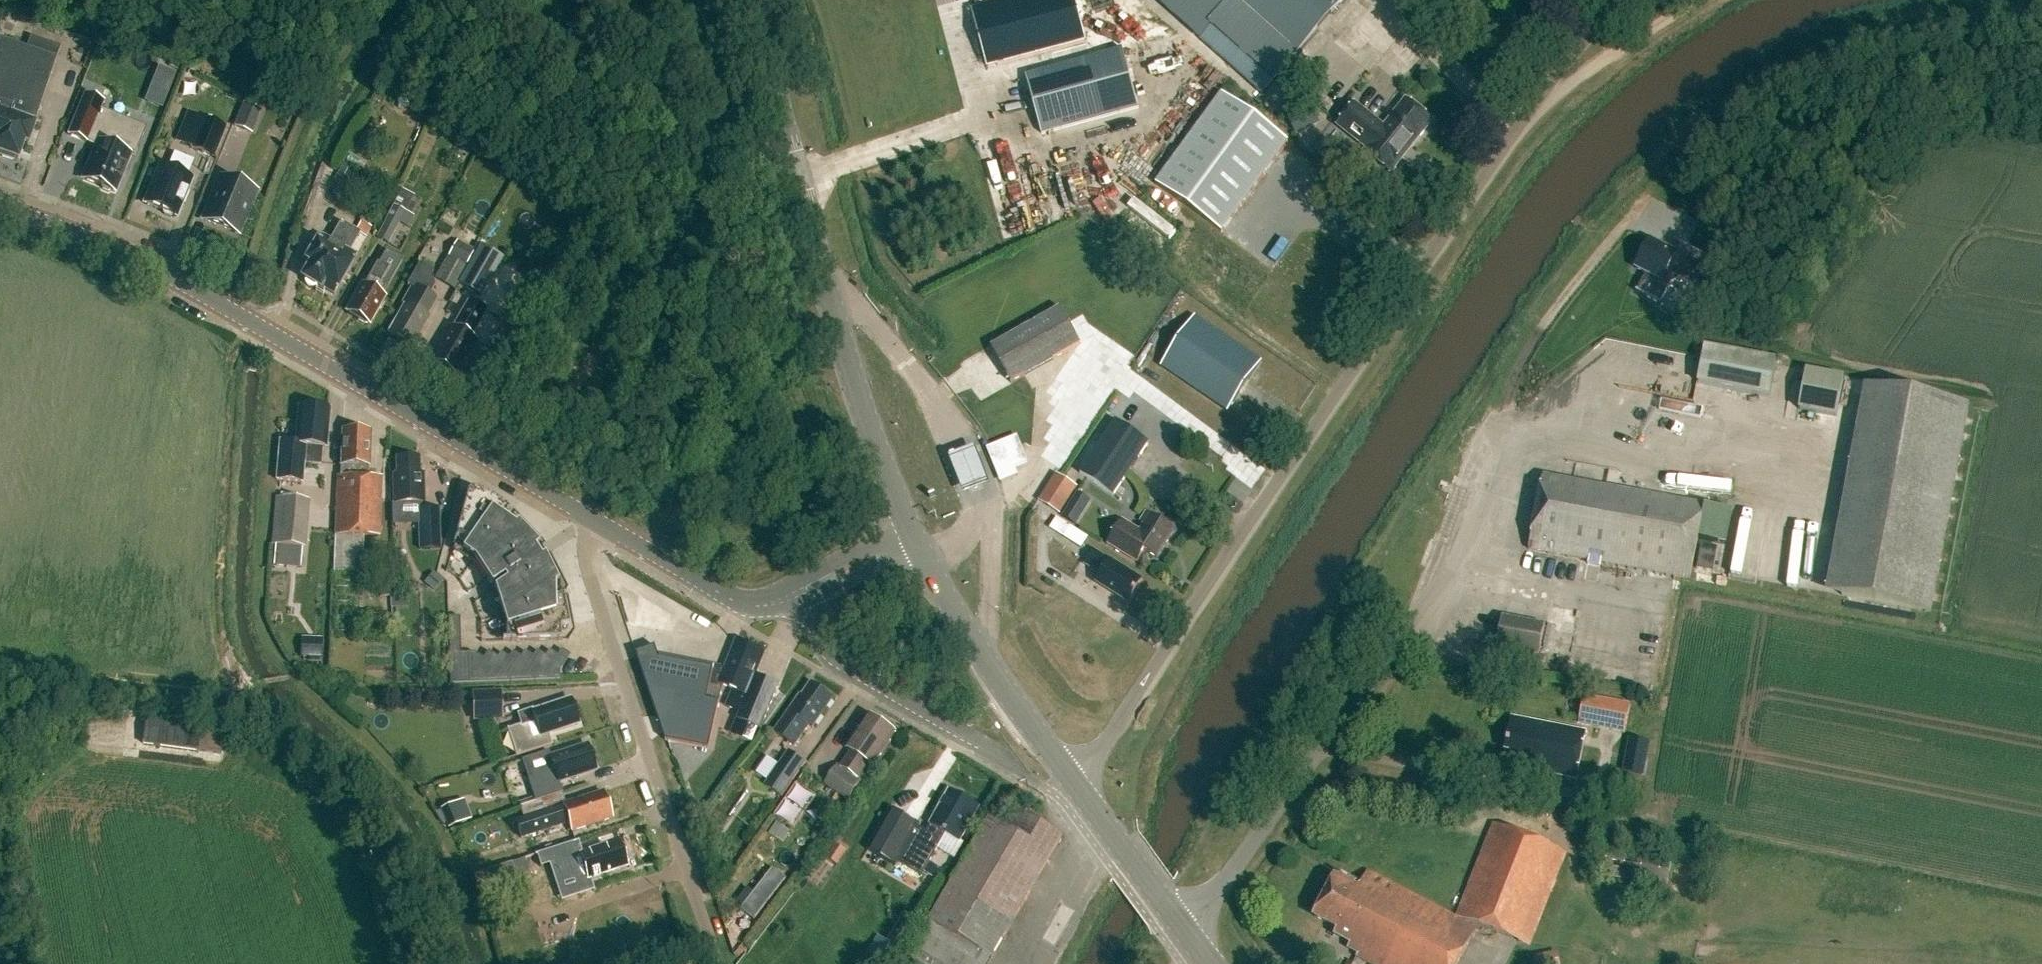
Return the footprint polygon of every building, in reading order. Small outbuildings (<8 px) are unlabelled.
[(989,7),(978,9),(973,11),(989,69),(1085,44),(1074,0),(1013,0),(989,7)] [(1297,52),(1240,0),(1235,0),(1215,22),(1212,26),(1199,41),(1262,94),(1274,80),(1297,52)] [(1297,52),(1344,0),(1240,0),(1297,52)] [(32,126),(55,59),(56,60),(61,47),(30,36),(26,49),(2,40),(0,46),(0,153),(17,159),(23,143),(28,144),(34,126),(32,126)] [(1139,109),(1123,50),(1026,77),(1042,135),(1139,109)] [(117,73),(123,57),(111,51),(104,68),(117,73)] [(148,90),(165,96),(169,85),(153,78),(148,90)] [(1221,232),(1288,141),(1223,94),(1156,184),(1221,232)] [(132,158),(144,128),(99,109),(101,102),(83,95),(66,136),(85,143),(86,139),(96,143),(94,147),(81,180),(99,187),(100,190),(106,193),(109,191),(113,193),(128,156),(132,158)] [(1390,175),(1431,124),(1404,102),(1381,130),(1351,107),(1335,127),(1366,151),(1364,154),(1390,175)] [(243,106),(233,130),(250,136),(259,113),(243,106)] [(203,119),(190,149),(214,159),(226,129),(203,119)] [(174,218),(190,179),(183,176),(188,163),(173,157),(168,170),(158,166),(143,206),(174,218)] [(350,168),(334,195),(347,203),(363,175),(350,168)] [(223,179),(206,222),(236,234),(254,191),(223,179)] [(406,212),(414,197),(401,190),(393,206),(406,212)] [(393,205),(376,237),(389,244),(399,223),(408,228),(414,216),(406,212),(393,206),(393,205)] [(343,255),(355,235),(361,238),(367,228),(357,223),(352,232),(336,224),(325,245),(318,241),(315,246),(313,245),(308,255),(303,264),(302,266),(303,267),(304,265),(308,267),(300,282),(303,283),(302,286),(303,288),(305,290),(307,291),(309,291),(311,290),(313,289),(316,291),(317,289),(331,297),(351,260),(343,255)] [(1710,259),(1679,244),(1679,245),(1680,246),(1676,254),(1650,240),(1642,255),(1641,255),(1636,264),(1637,265),(1635,269),(1646,274),(1638,292),(1636,291),(1636,293),(1661,306),(1662,304),(1661,303),(1671,284),(1679,279),(1694,287),(1708,260),(1709,261),(1710,259)] [(465,268),(475,251),(457,241),(447,258),(465,268)] [(362,287),(360,286),(344,313),(368,326),(383,299),(377,296),(383,286),(385,287),(399,261),(383,253),(376,266),(374,265),(362,287)] [(471,262),(457,287),(474,297),(488,272),(471,262)] [(426,319),(424,318),(432,302),(427,299),(434,288),(431,276),(433,273),(419,265),(406,287),(409,289),(399,306),(402,307),(386,336),(409,348),(426,319)] [(469,340),(485,313),(468,304),(452,331),(450,330),(430,364),(453,377),(463,359),(466,360),(475,344),(469,340)] [(1009,384),(1078,345),(1058,309),(989,348),(1009,384)] [(1262,363),(1195,317),(1161,368),(1228,413),(1262,363)] [(1705,349),(1697,387),(1770,401),(1776,363),(1705,349)] [(1845,381),(1806,373),(1799,414),(1837,421),(1845,381)] [(1927,611),(1966,404),(1903,392),(1904,387),(1883,383),(1883,389),(1877,388),(1838,594),(1927,611)] [(326,447),(327,429),(326,429),(327,410),(301,408),(300,422),(298,422),(296,444),(281,443),(278,480),(302,482),(303,463),(320,465),(322,447),(326,447)] [(1113,496),(1149,444),(1115,421),(1080,474),(1113,496)] [(379,538),(382,478),(368,477),(368,467),(370,433),(343,432),(342,466),(342,476),(338,476),(334,572),(362,573),(363,537),(379,538)] [(1028,463),(1017,437),(990,448),(993,456),(991,457),(998,475),(1015,468),(1028,463)] [(965,454),(951,459),(967,498),(980,492),(993,487),(977,449),(965,454)] [(425,504),(424,473),(420,473),(419,458),(396,459),(397,474),(393,474),(394,505),(419,504),(425,504)] [(1061,515),(1078,488),(1055,474),(1038,502),(1061,515)] [(1691,581),(1704,507),(1543,478),(1529,552),(1691,581)] [(502,521),(507,513),(501,507),(494,502),(486,498),(478,495),(470,492),(469,493),(468,493),(467,494),(466,494),(466,495),(452,548),(453,548),(454,544),(475,558),(472,562),(473,562),(476,558),(489,579),(485,581),(487,584),(502,581),(503,580),(505,583),(493,592),(494,594),(495,593),(494,592),(497,590),(505,615),(501,616),(501,617),(505,616),(506,642),(502,642),(502,643),(561,641),(561,640),(559,640),(559,629),(568,627),(562,597),(553,598),(553,586),(559,584),(545,557),(539,560),(533,550),(540,546),(518,524),(513,529),(502,521)] [(1090,501),(1077,493),(1063,517),(1076,525),(1090,501)] [(309,549),(313,501),(276,498),(272,545),(309,549)] [(440,549),(439,509),(420,510),(419,510),(419,526),(420,550),(440,549)] [(1141,530),(1139,534),(1123,524),(1108,547),(1138,566),(1145,555),(1155,561),(1172,531),(1145,515),(1137,528),(1141,530)] [(1784,545),(1781,544),(1779,561),(1794,563),(1799,523),(1787,521),(1784,545)] [(1074,544),(1081,549),(1088,538),(1080,533),(1074,544)] [(1718,548),(1700,544),(1695,571),(1712,574),(1718,548)] [(1126,603),(1139,581),(1090,553),(1083,565),(1098,574),(1092,583),(1126,603)] [(434,591),(442,581),(432,573),(424,583),(434,591)] [(391,608),(408,608),(407,590),(390,591),(391,608)] [(434,609),(443,609),(443,596),(434,596),(434,609)] [(461,630),(461,617),(449,618),(448,618),(448,631),(461,630)] [(1494,648),(1538,656),(1542,626),(1499,618),(1494,648)] [(462,643),(461,630),(448,631),(449,644),(459,643),(460,643),(461,643),(462,643)] [(322,659),(323,639),(301,638),(300,658),(322,659)] [(656,647),(637,654),(658,718),(663,732),(666,741),(710,750),(711,745),(714,733),(724,686),(734,691),(727,707),(741,713),(738,720),(738,719),(738,720),(761,730),(779,685),(756,675),(758,670),(757,668),(763,652),(739,642),(733,657),(730,658),(724,671),(712,669),(660,659),(656,647)] [(449,654),(450,685),(469,684),(477,670),(480,666),(461,654),(449,654)] [(551,667),(547,673),(547,681),(560,681),(559,672),(551,667)] [(535,682),(535,673),(526,668),(523,674),(523,682),(535,682)] [(547,681),(547,673),(538,668),(535,673),(535,682),(547,681)] [(511,683),(511,675),(502,669),(498,675),(499,683),(511,683)] [(523,682),(523,674),(514,669),(511,675),(511,683),(523,682)] [(486,684),(486,676),(477,670),(469,684),(486,684)] [(499,683),(498,675),(490,670),(486,676),(486,684),(499,683)] [(795,746),(809,726),(813,728),(833,699),(811,684),(802,697),(800,695),(774,732),(795,746)] [(500,693),(473,694),(474,708),(486,707),(487,720),(501,719),(500,693)] [(1579,725),(1625,734),(1630,706),(1584,697),(1579,725)] [(578,725),(570,700),(533,712),(533,709),(517,714),(520,724),(507,729),(516,757),(552,745),(549,734),(578,725)] [(874,767),(896,734),(869,716),(847,749),(852,753),(842,769),(838,766),(825,785),(849,801),(862,782),(858,780),(869,764),(874,767)] [(1576,780),(1585,730),(1512,717),(1505,754),(1512,754),(1510,769),(1576,780)] [(224,730),(202,727),(146,720),(143,746),(198,753),(221,756),(224,730)] [(1650,743),(1630,739),(1623,772),(1644,776),(1650,743)] [(559,782),(595,771),(587,746),(551,758),(549,751),(523,760),(536,802),(561,794),(562,793),(559,782)] [(789,751),(773,774),(765,786),(782,798),(806,763),(789,751)] [(437,782),(451,778),(448,766),(434,770),(437,782)] [(961,842),(980,809),(950,792),(931,825),(932,826),(928,834),(918,828),(919,826),(892,810),(868,851),(896,868),(898,863),(921,877),(946,834),(961,842)] [(612,819),(603,793),(565,805),(561,794),(536,802),(520,807),(524,820),(516,822),(521,838),(568,823),(571,832),(612,819)] [(464,800),(440,809),(448,829),(471,820),(464,800)] [(907,963),(990,963),(1062,836),(1035,821),(1038,817),(1020,807),(1008,829),(990,819),(907,963)] [(1535,928),(1564,853),(1493,825),(1458,918),(1532,948),(1539,931),(1535,928)] [(588,881),(627,868),(619,841),(579,854),(575,842),(536,855),(543,876),(559,871),(562,881),(585,873),(588,881)] [(827,859),(837,866),(838,866),(847,852),(836,845),(827,859)] [(519,884),(512,864),(486,872),(493,893),(519,884)] [(1477,932),(1370,873),(1359,893),(1335,879),(1314,918),(1338,931),(1334,937),(1351,946),(1348,951),(1359,957),(1357,960),(1364,963),(1460,963),(1477,932)]
